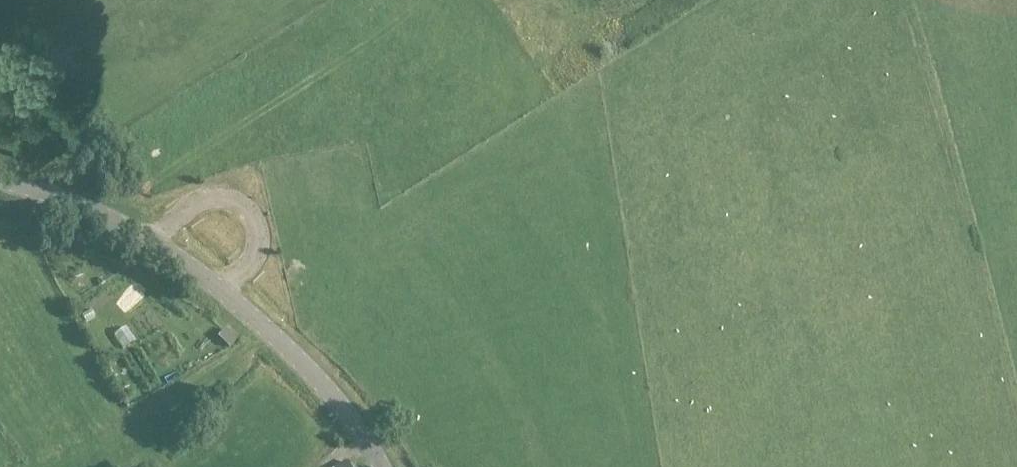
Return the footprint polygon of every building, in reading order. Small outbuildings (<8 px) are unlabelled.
[(226,330),(219,338),(229,347),(236,340),(226,330)]
